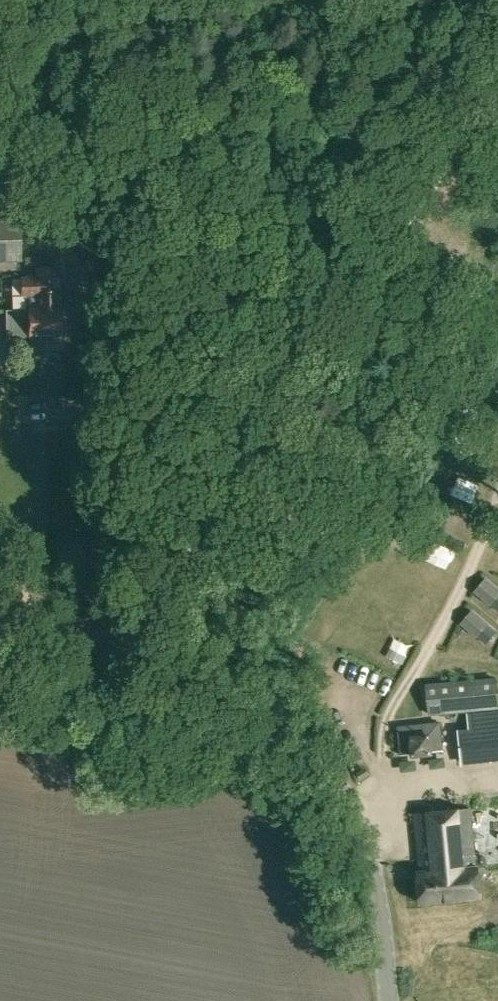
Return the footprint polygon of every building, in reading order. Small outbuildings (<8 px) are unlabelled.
[(21,260),(20,213),(0,214),(0,261),(21,260)] [(26,293),(26,309),(29,309),(29,307),(60,307),(58,266),(36,267),(36,276),(21,277),(22,294),(26,293)] [(30,335),(30,347),(46,347),(46,334),(62,334),(62,307),(60,307),(29,307),(29,309),(26,309),(7,309),(8,336),(30,335)] [(490,378),(497,390),(497,372),(490,378)] [(476,481),(462,494),(471,504),(485,491),(476,481)] [(442,532),(461,534),(463,519),(444,516),(442,532)] [(456,557),(452,570),(464,573),(467,560),(456,557)] [(484,579),(474,591),(497,611),(497,590),(484,579)] [(239,610),(246,614),(249,609),(243,605),(239,610)] [(471,610),(461,622),(486,643),(496,630),(471,610)] [(428,713),(444,712),(497,707),(497,701),(496,676),(426,682),(428,713)] [(468,715),(469,726),(458,728),(461,761),(497,758),(497,712),(468,715)] [(398,726),(400,755),(443,751),(440,723),(398,726)] [(414,813),(419,870),(418,870),(421,902),(480,897),(477,866),(497,864),(497,806),(414,813)]
